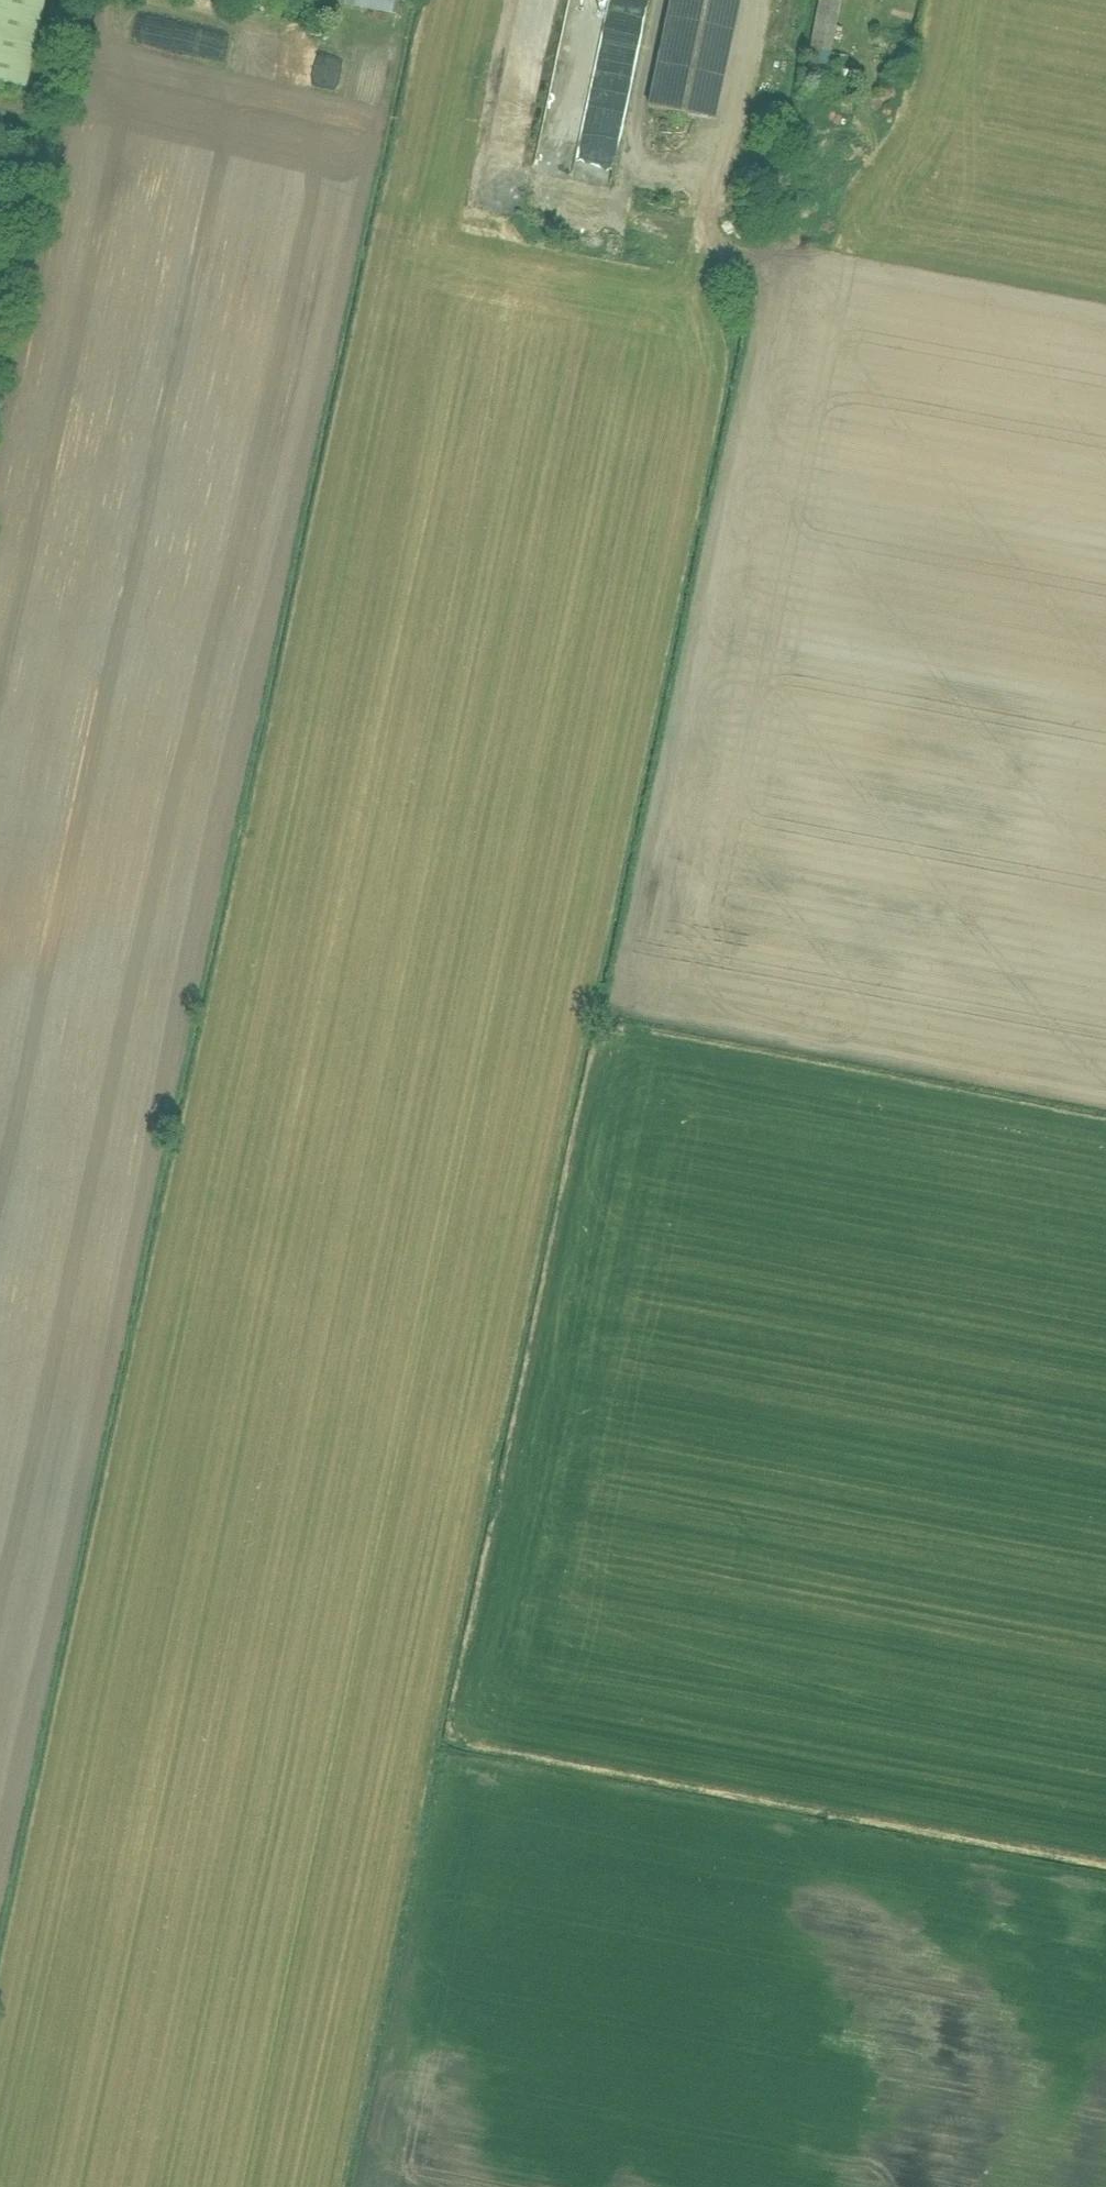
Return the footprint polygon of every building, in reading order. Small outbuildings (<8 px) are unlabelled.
[(35,93),(52,0),(0,0),(0,87),(35,93)] [(195,2),(233,10),(236,0),(196,0),(195,2)] [(253,14),(268,17),(272,0),(256,0),(253,14)] [(356,11),(392,18),(396,0),(358,0),(356,11)] [(652,113),(718,127),(745,0),(677,0),(652,113)] [(815,67),(812,82),(845,90),(849,75),(815,67)]
